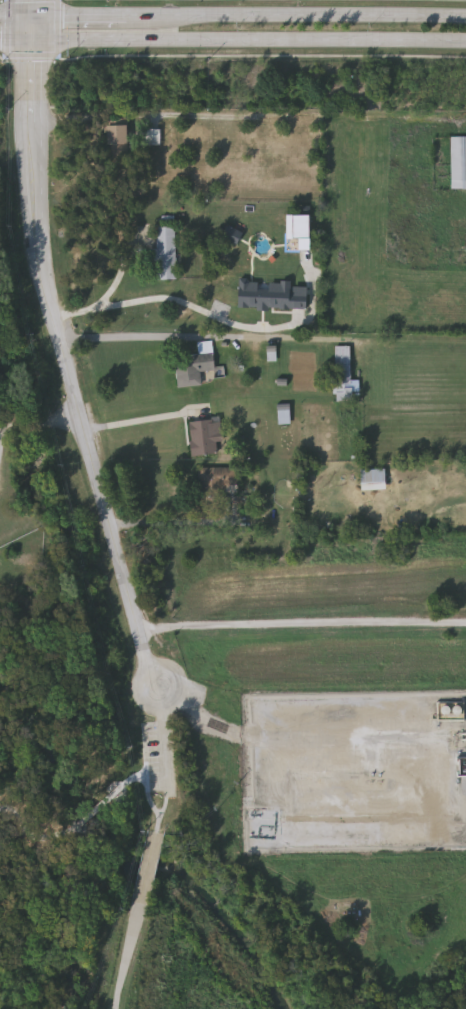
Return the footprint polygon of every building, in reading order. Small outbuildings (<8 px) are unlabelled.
[(130,124),(130,144),(113,144),(113,124),(130,124)] [(162,127),(162,143),(148,143),(148,127),(162,127)] [(450,135),(465,135),(465,188),(450,188),(450,135)] [(311,250),(311,215),(288,216),(289,239),(300,238),(300,250),(311,250)] [(177,277),(159,277),(159,259),(152,259),(152,248),(158,248),(158,225),(177,225),(177,277)] [(245,233),(231,225),(224,238),(238,245),(245,233)] [(308,309),(308,287),(293,287),(293,282),(271,282),(270,290),(259,290),(260,281),(241,280),(240,308),(308,309)] [(179,385),(177,354),(200,352),(199,341),(214,340),(216,369),(202,370),(203,384),(179,385)] [(351,378),(358,378),(358,389),(351,389),(351,399),(335,399),(335,343),(344,343),(344,357),(351,357),(351,378)] [(280,425),(293,424),(292,404),(279,405),(280,425)] [(191,455),(189,442),(192,441),(190,430),(192,430),(191,421),(219,418),(222,440),(215,441),(217,452),(191,455)] [(219,505),(201,505),(200,466),(239,466),(240,485),(219,485),(219,505)] [(385,468),(385,482),(360,482),(360,468),(385,468)]
